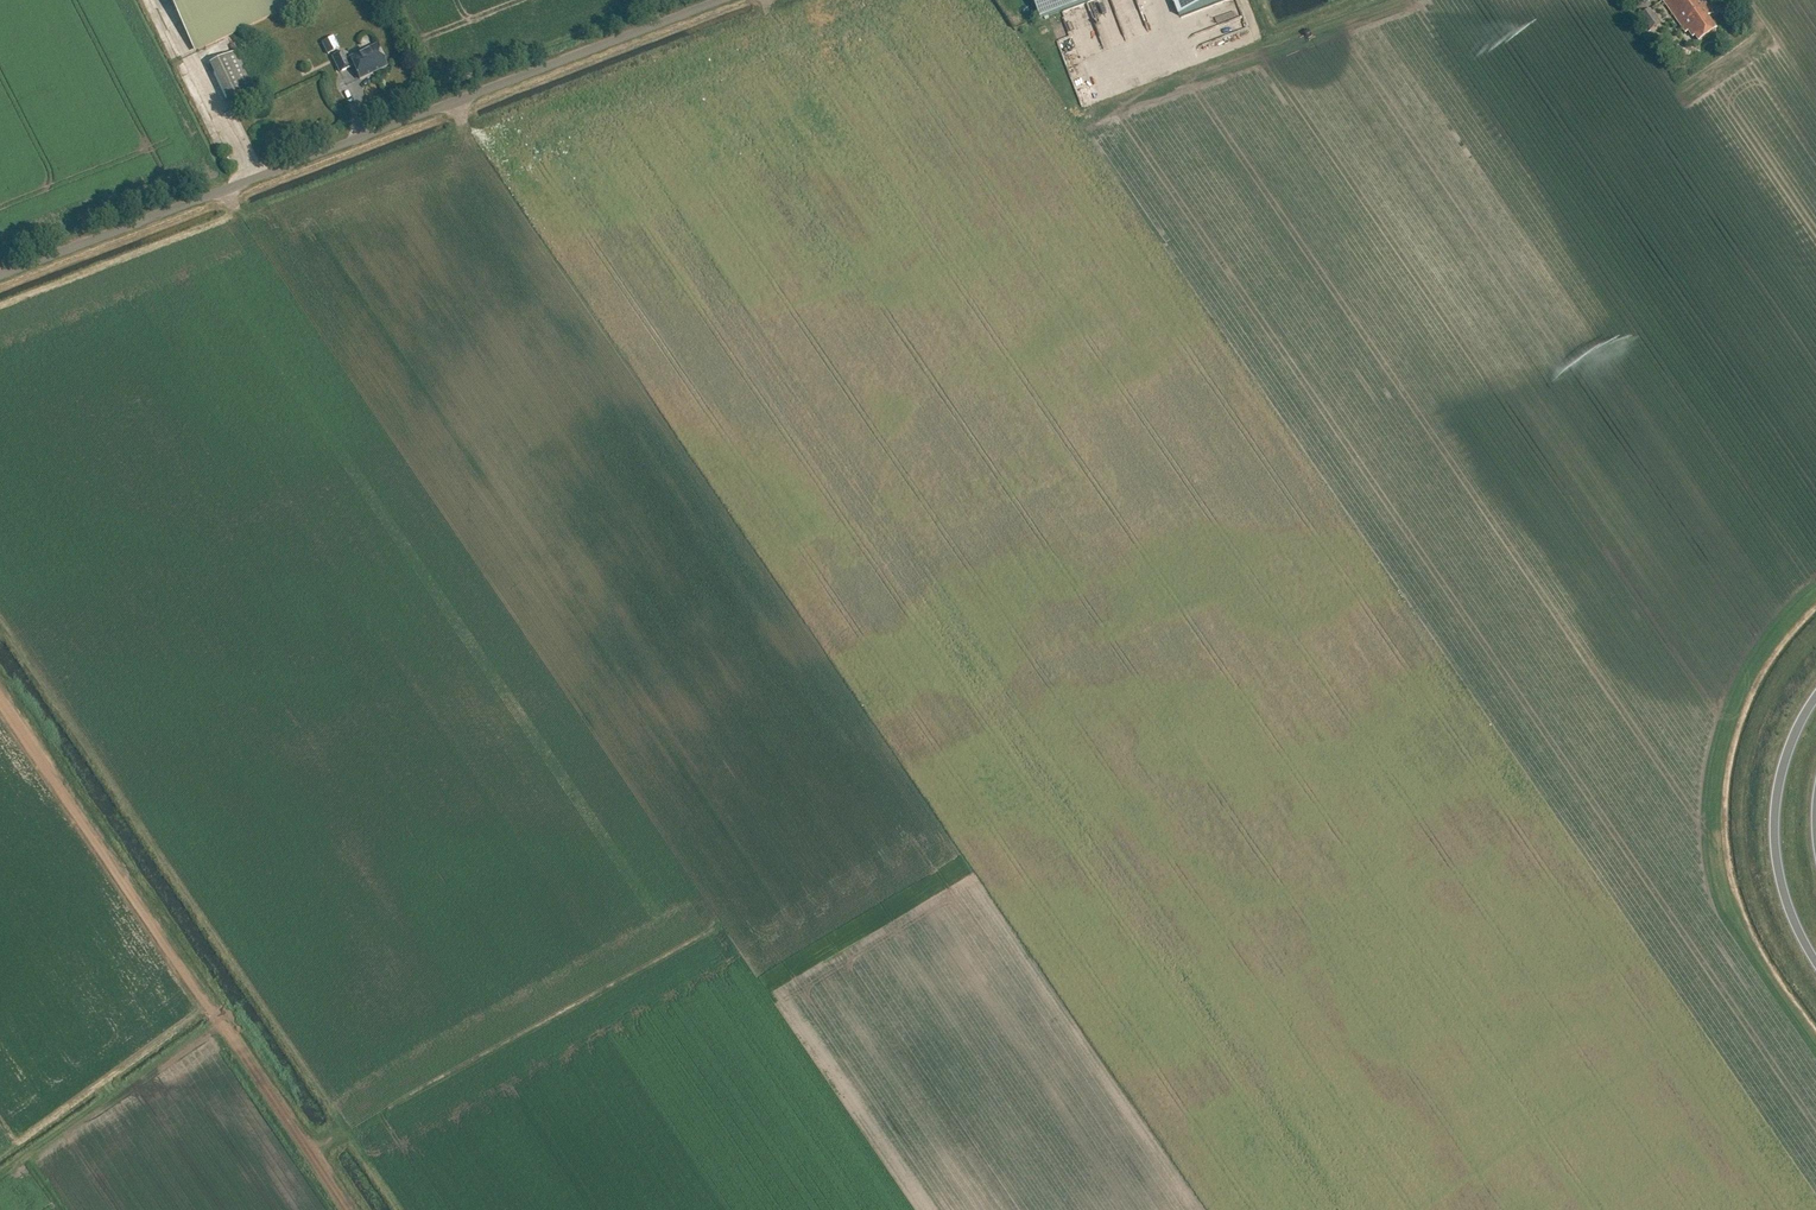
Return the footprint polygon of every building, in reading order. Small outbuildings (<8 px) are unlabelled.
[(1040,18),(1088,0),(1033,0),(1040,18)] [(1221,0),(1173,0),(1179,16),(1221,0)] [(1715,30),(1707,18),(1713,14),(1703,0),(1664,0),(1663,1),(1685,32),(1687,30),(1692,37),(1694,36),(1698,42),(1715,30)] [(1650,31),(1661,23),(1651,9),(1640,16),(1650,31)] [(340,48),(335,37),(322,43),(328,55),(340,48)] [(387,66),(377,46),(350,59),(346,61),(342,53),(333,57),(341,73),(349,68),(353,65),(360,79),(387,66)] [(230,108),(257,95),(236,52),(210,65),(230,108)] [(1087,105),(1072,115),(1076,121),(1091,110),(1087,105)]
